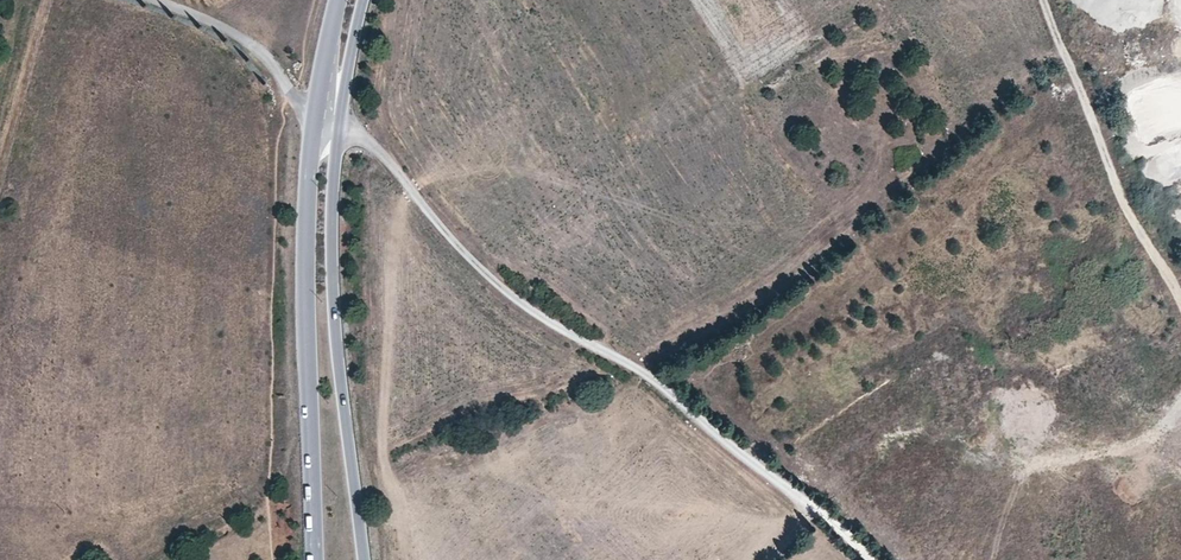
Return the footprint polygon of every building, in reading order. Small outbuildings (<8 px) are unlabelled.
[(1116,88),(1107,72),(1101,75),(1109,92),(1116,88)] [(1171,165),(1165,147),(1155,151),(1161,169),(1171,165)]
